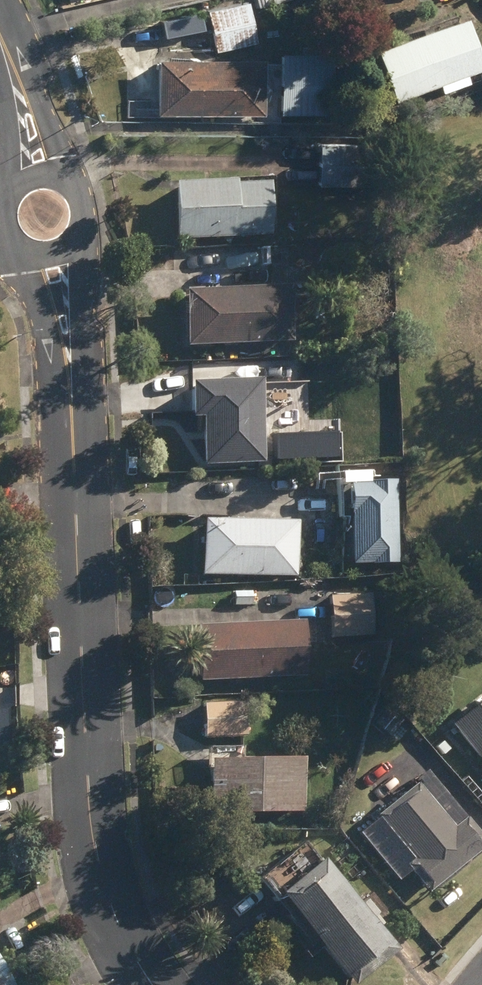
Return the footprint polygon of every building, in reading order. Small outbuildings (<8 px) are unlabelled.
[(201,10),(212,55),(253,45),(243,0),(201,10)] [(364,49),(386,103),(433,84),(437,95),(463,84),(459,73),(472,69),(451,15),(364,49)] [(145,115),(254,115),(254,59),(145,59),(145,115)] [(313,186),(363,188),(364,144),(314,142),(313,186)] [(164,184),(166,241),(264,238),(262,183),(224,184),(224,181),(164,184)] [(172,293),(175,348),(286,343),(283,287),(172,293)] [(191,418),(195,469),(255,464),(249,381),(224,382),(222,363),(184,366),(185,383),(176,384),(179,419),(191,418)] [(294,432),(280,432),(280,443),(294,443),(294,432)] [(340,515),(344,566),(391,563),(386,483),(334,486),(336,515),(340,515)] [(192,579),(288,579),(288,523),(192,523),(192,579)] [(324,599),(328,642),(372,638),(369,596),(324,599)] [(186,628),(189,683),(298,678),(296,646),(310,645),(309,628),(294,629),(294,623),(186,628)] [(481,773),(481,693),(443,726),(481,773)] [(196,705),(198,740),(242,738),(240,704),(196,705)] [(195,762),(195,816),(295,814),(294,761),(195,762)] [(398,867),(421,894),(477,847),(446,811),(435,820),(404,786),(366,818),(404,862),(398,867)] [(339,984),(346,984),(384,950),(359,922),(366,916),(353,902),(346,908),(287,842),(245,881),(339,984)] [(0,957),(0,984),(16,984),(0,957)]
